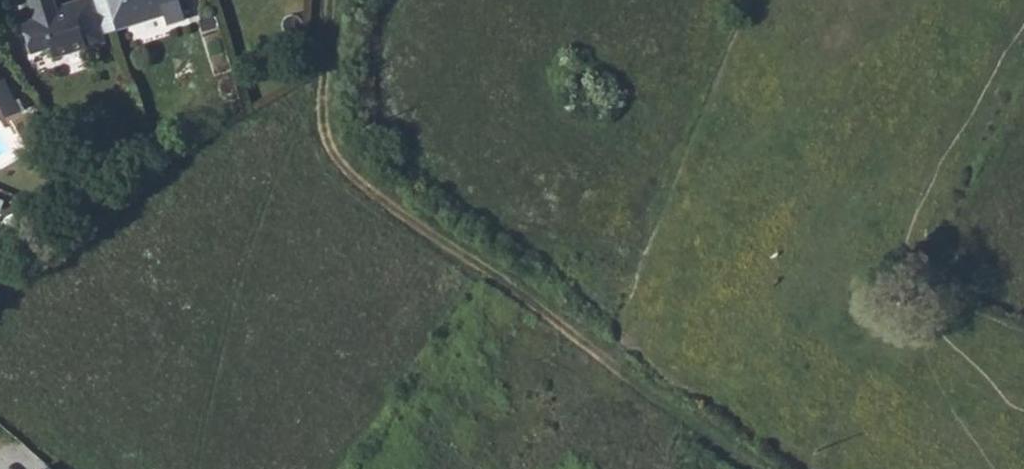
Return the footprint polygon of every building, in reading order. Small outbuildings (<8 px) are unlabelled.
[(17,22),(28,53),(44,49),(48,59),(101,42),(98,33),(113,28),(111,24),(108,15),(93,20),(87,0),(86,0),(54,10),(49,0),(27,0),(25,1),(29,19),(17,22)] [(93,20),(108,15),(104,0),(87,0),(93,20)] [(111,24),(160,9),(164,17),(181,13),(177,0),(104,0),(108,15),(111,24)]
